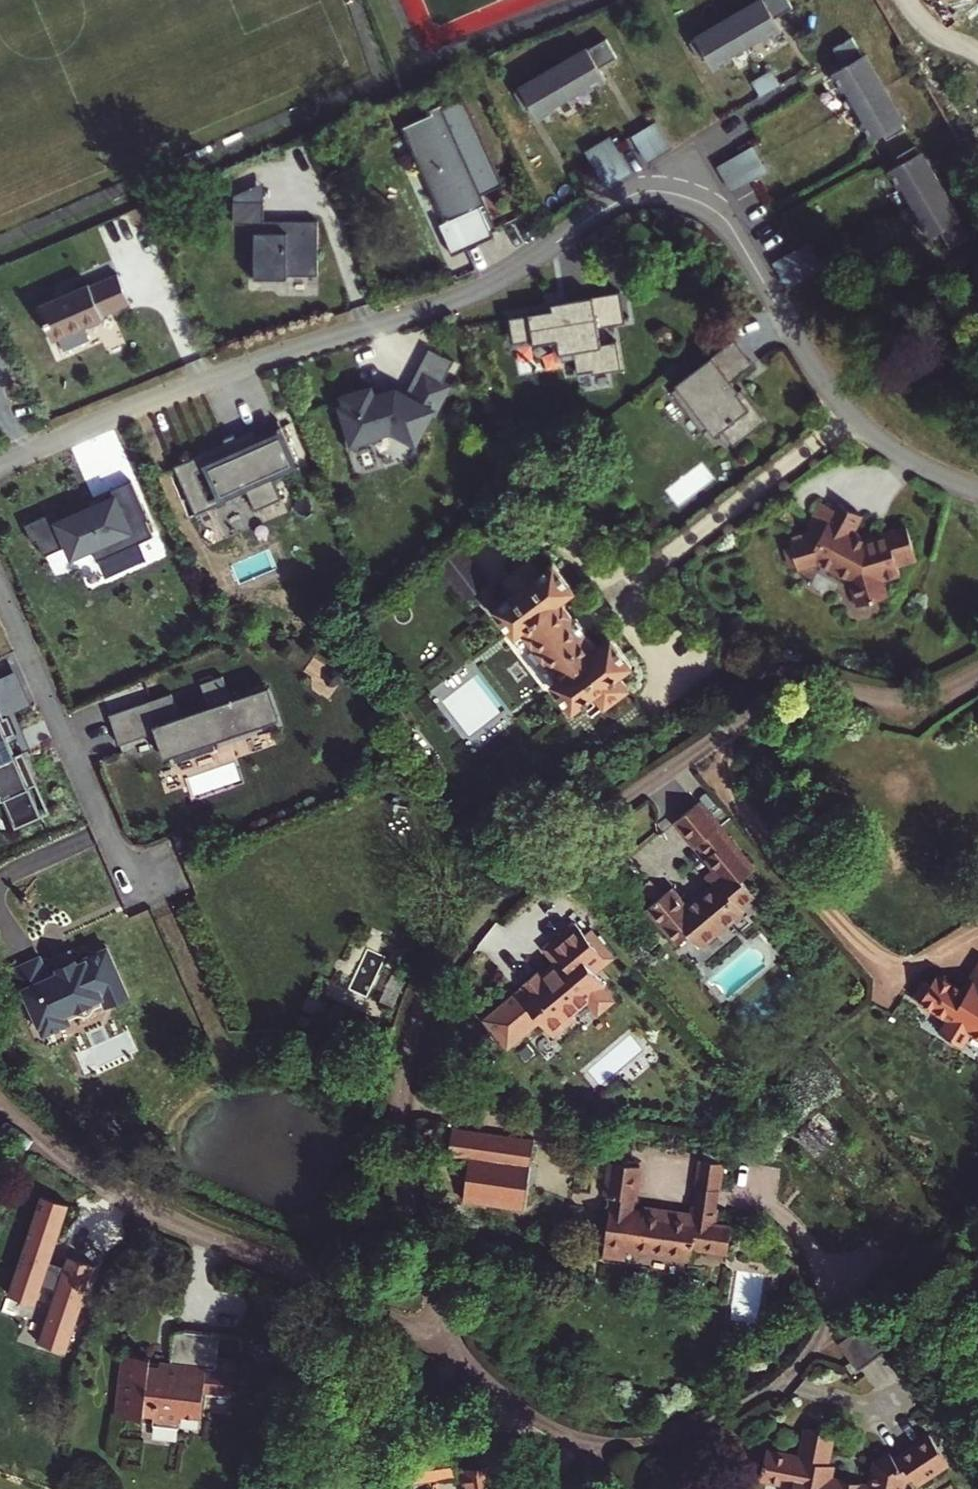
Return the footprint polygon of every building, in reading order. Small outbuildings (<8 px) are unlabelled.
[(695,38),(696,40),(690,43),(701,62),(707,59),(714,70),(732,60),(730,56),(762,38),(764,41),(782,30),(776,19),(794,8),(789,0),(759,0),(695,38)] [(854,104),(884,87),(864,53),(862,54),(851,36),(832,47),(843,65),(831,72),(842,90),(845,88),(854,104)] [(588,48),(519,88),(521,89),(515,93),(525,112),(532,108),(538,120),(556,110),(554,106),(586,88),(588,91),(607,81),(600,69),(618,59),(607,39),(589,50),(588,48)] [(761,94),(778,84),(770,71),(753,82),(761,94)] [(884,87),(854,104),(863,120),(860,122),(870,140),(882,133),(886,139),(905,128),(901,122),(903,121),(884,87)] [(504,186),(464,99),(444,108),(443,105),(427,112),(429,116),(402,129),(412,150),(419,147),(452,219),(445,223),(440,225),(454,257),(495,238),(481,207),(486,204),(482,196),(504,186)] [(656,123),(633,136),(648,160),(670,147),(656,123)] [(592,160),(614,147),(609,138),(587,152),(592,160)] [(910,200),(939,183),(920,149),(918,150),(914,144),(895,155),(899,161),(887,168),(898,186),(901,184),(910,200)] [(419,147),(412,150),(445,223),(452,219),(419,147)] [(614,147),(592,160),(607,185),(629,172),(614,147)] [(752,148),(743,153),(750,164),(759,159),(752,148)] [(743,153),(719,168),(725,179),(750,164),(743,153)] [(759,159),(750,164),(756,175),(765,170),(759,159)] [(750,164),(725,179),(732,190),(756,175),(750,164)] [(264,202),(264,182),(233,195),(233,202),(264,202)] [(959,216),(939,183),(910,200),(919,215),(916,217),(926,235),(938,228),(949,246),(968,236),(957,218),(959,216)] [(248,224),(248,276),(318,276),(318,221),(264,221),(264,202),(233,202),(233,224),(248,224)] [(808,244),(799,249),(806,260),(815,255),(808,244)] [(799,249),(774,264),(781,275),(806,260),(799,249)] [(544,287),(548,292),(510,317),(524,339),(541,328),(543,332),(565,319),(576,337),(587,330),(594,343),(607,335),(609,337),(633,322),(618,297),(605,306),(596,292),(619,278),(602,251),(544,287)] [(815,255),(806,260),(812,271),(821,266),(815,255)] [(806,260),(781,275),(787,286),(812,271),(806,260)] [(131,304),(118,274),(90,286),(89,284),(71,291),(56,298),(38,306),(53,340),(104,319),(103,316),(131,304)] [(54,293),(56,298),(71,291),(69,287),(54,293)] [(732,382),(754,365),(735,339),(676,385),(678,387),(672,392),(689,415),(695,410),(710,429),(715,437),(722,431),(734,447),(767,422),(742,390),(737,393),(732,386),(735,385),(732,382)] [(691,366),(703,357),(697,348),(685,358),(691,366)] [(423,375),(442,385),(455,361),(430,349),(407,392),(412,395),(423,375)] [(371,388),(344,397),(347,405),(342,407),(354,446),(382,437),(380,433),(397,428),(417,439),(434,408),(437,410),(449,388),(442,385),(423,375),(412,395),(407,392),(398,387),(396,391),(374,398),(371,388)] [(695,410),(689,415),(704,434),(710,429),(695,410)] [(226,444),(174,467),(195,514),(248,491),(257,509),(282,498),(274,480),(283,476),(280,469),(297,462),(281,428),(255,439),(252,432),(236,440),(234,434),(224,439),(226,444)] [(148,520),(131,481),(110,490),(114,498),(59,522),(54,512),(25,525),(33,544),(38,542),(44,556),(68,546),(73,556),(91,548),(97,562),(153,537),(146,521),(148,520)] [(823,533),(835,510),(821,503),(809,527),(811,528),(812,527),(823,533)] [(886,597),(881,580),(900,574),(897,566),(916,560),(907,528),(872,539),(870,542),(852,533),(861,516),(838,504),(835,510),(823,533),(812,527),(811,528),(807,536),(805,541),(793,544),(790,545),(791,548),(786,549),(791,569),(796,568),(797,570),(817,564),(851,580),(858,606),(886,597)] [(488,584),(460,547),(438,564),(466,601),(488,584)] [(619,677),(633,667),(612,639),(598,650),(563,603),(577,592),(556,565),(541,576),(530,561),(504,580),(515,595),(496,610),(516,637),(523,632),(558,679),(552,684),(573,712),(593,697),(602,710),(629,690),(619,677)] [(8,716),(28,707),(13,672),(0,678),(0,708),(4,718),(8,716)] [(172,694),(109,715),(120,745),(156,733),(165,759),(174,756),(176,763),(216,750),(213,742),(280,719),(269,687),(231,700),(223,677),(201,684),(209,707),(179,717),(172,694)] [(15,828),(42,816),(30,787),(38,784),(24,752),(16,755),(8,737),(16,733),(8,716),(4,718),(0,708),(0,793),(15,828)] [(719,827),(699,802),(675,822),(696,847),(698,845),(708,857),(706,858),(715,869),(705,877),(713,887),(699,898),(697,896),(685,906),(671,888),(648,908),(678,944),(689,934),(700,946),(743,911),(739,907),(754,895),(741,880),(755,869),(729,839),(727,840),(717,828),(719,827)] [(507,1047),(540,1020),(553,1036),(575,1017),(572,1014),(588,1001),(598,1013),(614,1000),(603,987),(605,985),(591,968),(597,963),(599,965),(611,955),(590,931),(585,935),(575,923),(545,949),(558,965),(543,977),(539,972),(522,986),(523,988),(485,1020),(507,1047)] [(106,1007),(129,996),(107,948),(104,949),(99,947),(89,951),(87,957),(84,958),(85,960),(77,964),(75,960),(57,968),(59,972),(49,977),(40,957),(11,970),(25,1001),(28,1000),(44,1035),(71,1023),(67,1014),(102,998),(106,1007)] [(57,968),(75,960),(71,949),(52,958),(57,968)] [(971,978),(974,979),(966,992),(937,975),(931,985),(925,981),(914,998),(949,1019),(941,1033),(962,1045),(970,1032),(977,1037),(977,967),(971,978)] [(531,1140),(449,1128),(445,1156),(466,1159),(460,1201),(521,1210),(531,1140)] [(695,1191),(700,1191),(714,1193),(718,1195),(722,1167),(700,1163),(695,1191)] [(711,1210),(697,1208),(692,1207),(691,1216),(644,1209),(643,1212),(642,1218),(626,1215),(629,1201),(634,1202),(640,1169),(609,1164),(604,1197),(608,1198),(613,1199),(611,1213),(609,1213),(601,1258),(624,1262),(626,1250),(690,1261),(692,1250),(727,1256),(731,1230),(714,1226),(716,1211),(711,1210)] [(711,1210),(714,1193),(700,1191),(697,1208),(711,1210)] [(41,1196),(10,1291),(38,1300),(43,1286),(56,1290),(40,1339),(68,1348),(96,1266),(67,1256),(63,1271),(49,1267),(70,1205),(41,1196)] [(633,1210),(634,1202),(629,1201),(626,1215),(642,1218),(643,1212),(633,1210)] [(838,1344),(858,1371),(885,1352),(866,1324),(838,1344)] [(154,1374),(155,1366),(142,1365),(142,1362),(114,1359),(108,1420),(137,1423),(137,1420),(146,1421),(145,1428),(173,1431),(174,1419),(195,1421),(197,1399),(226,1402),(229,1375),(208,1373),(209,1368),(212,1338),(173,1335),(166,1339),(163,1367),(162,1374),(154,1374)] [(163,1367),(155,1366),(154,1374),(162,1374),(163,1367)] [(806,1429),(801,1458),(767,1451),(761,1480),(793,1486),(793,1488),(903,1488),(905,1482),(912,1477),(917,1485),(949,1464),(930,1436),(886,1464),(881,1457),(875,1461),(870,1488),(831,1480),(833,1466),(828,1465),(833,1435),(806,1429)] [(447,1457),(401,1464),(404,1484),(450,1477),(447,1457)] [(486,1466),(458,1470),(461,1488),(490,1488),(486,1466)]
